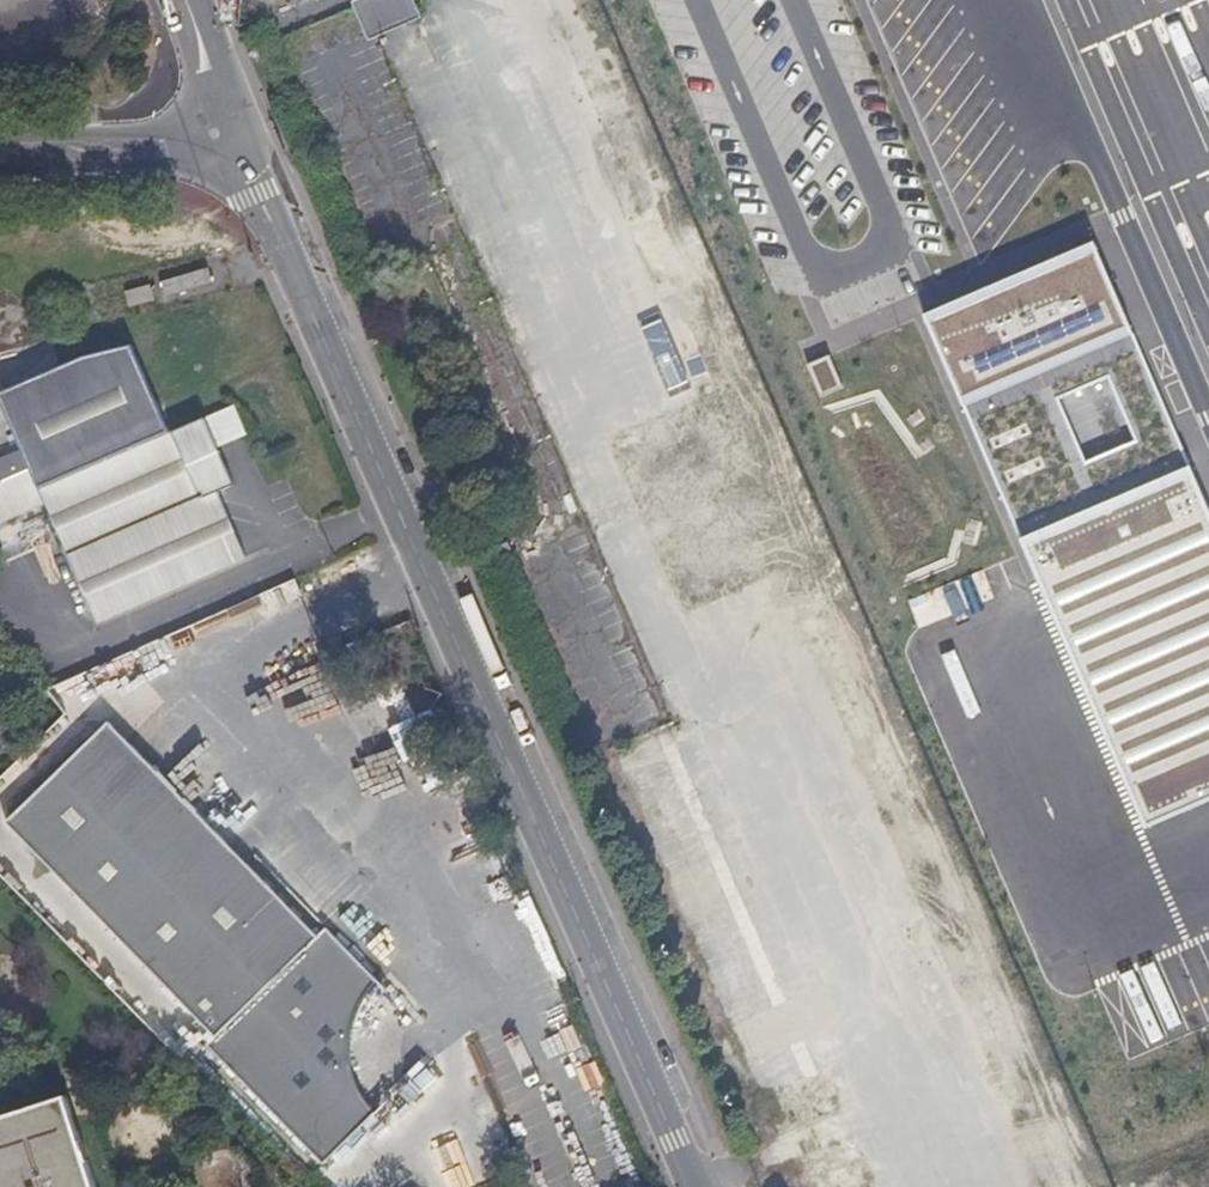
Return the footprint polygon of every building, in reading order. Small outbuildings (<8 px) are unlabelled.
[(369,40),(423,17),(416,0),(360,0),(353,3),(369,40)] [(924,315),(927,322),(1097,248),(1094,242),(924,315)] [(927,322),(1145,829),(1208,802),(1208,509),(1097,248),(927,322)] [(197,289),(244,277),(240,263),(193,274),(197,289)] [(181,278),(157,284),(161,298),(185,292),(181,278)] [(126,290),(129,307),(156,302),(152,286),(126,290)] [(208,417),(173,432),(135,343),(87,355),(0,392),(0,394),(32,468),(0,481),(0,524),(49,503),(100,621),(249,556),(220,490),(237,482),(208,417)] [(830,356),(808,365),(821,398),(844,388),(830,356)] [(208,1042),(326,1162),(374,1113),(370,1109),(359,1091),(352,1072),(348,1052),(348,1049),(350,1030),(356,1011),(366,994),(379,979),(327,926),(318,933),(109,722),(7,821),(215,1035),(208,1042)] [(0,1113),(0,1186),(96,1186),(66,1093),(0,1113)]
